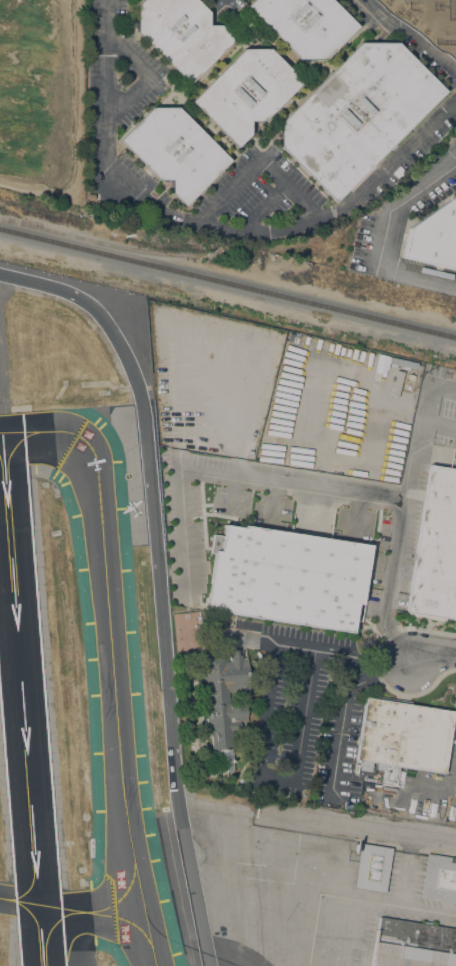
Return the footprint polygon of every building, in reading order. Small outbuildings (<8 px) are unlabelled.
[(136,6),(142,0),(196,0),(209,13),(209,25),(221,25),(235,40),(189,85),(136,32),(136,6)] [(246,7),(253,0),(331,0),(357,27),(324,59),(299,60),(246,7)] [(397,43),(446,92),(373,164),(374,166),(371,169),(369,168),(335,203),(280,147),(280,123),(360,43),(397,43)] [(302,82),(263,121),(250,121),(250,134),(236,148),(191,102),(243,49),(269,49),(302,82)] [(229,161),(184,206),(171,193),(171,180),(157,180),(119,141),(152,108),(177,108),(229,161)] [(408,228),(455,194),(455,270),(401,257),(408,228)] [(428,465),(455,470),(455,620),(445,619),(444,622),(406,616),(406,613),(405,613),(428,465)] [(205,610),(214,554),(209,553),(212,535),(222,536),(223,525),(243,528),(243,526),(371,546),(362,605),(357,604),(352,633),(205,610)] [(201,658),(224,656),(224,662),(229,662),(228,650),(237,649),(238,655),(240,655),(241,661),(247,661),(249,695),(243,696),(243,691),(228,692),(229,705),(231,703),(233,703),(234,703),(236,704),(245,703),(246,721),(239,722),(240,730),(231,730),(233,749),(231,749),(233,773),(226,773),(226,778),(221,779),(221,773),(216,773),(215,750),(211,750),(209,723),(206,723),(201,658)] [(365,698),(378,700),(378,697),(411,702),(410,705),(453,712),(444,774),(398,767),(395,787),(381,785),(383,771),(376,770),(377,764),(372,763),(370,772),(360,770),(361,761),(355,760),(365,698)] [(202,725),(195,726),(194,717),(201,716),(202,725)] [(385,893),(353,888),(360,843),(392,848),(385,893)] [(426,854),(455,859),(455,905),(419,899),(426,854)] [(429,925),(455,930),(455,965),(371,965),(378,917),(380,917),(380,915),(385,915),(385,918),(423,924),(424,922),(429,923),(429,925)]
